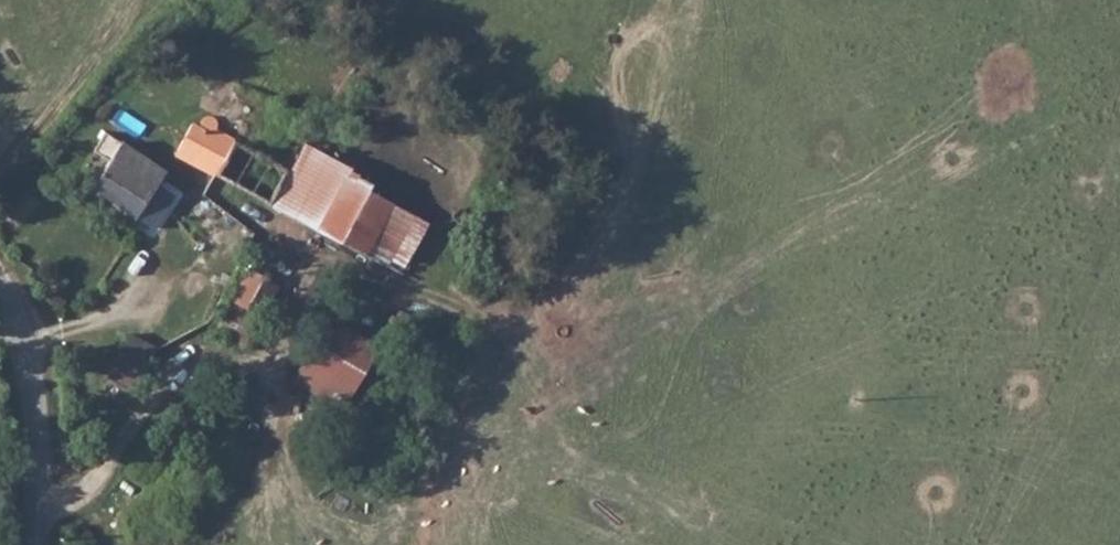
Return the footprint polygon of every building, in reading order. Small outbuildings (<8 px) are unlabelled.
[(190,120),(171,151),(269,209),(283,216),(305,178),(287,168),(283,171),(215,132),(216,120),(210,116),(203,117),(199,123),(190,120)] [(96,133),(64,181),(145,227),(167,190),(158,184),(163,173),(96,133)] [(343,186),(311,169),(305,178),(283,216),(316,236),(343,186)] [(388,211),(343,186),(316,236),(361,261),(388,211)] [(167,190),(145,227),(154,232),(176,197),(167,190)] [(216,239),(229,222),(196,199),(183,216),(216,239)] [(428,237),(429,234),(388,211),(361,261),(399,283),(428,237)] [(228,256),(238,262),(246,266),(262,240),(256,235),(265,218),(252,212),(228,256)] [(242,277),(223,309),(252,325),(271,292),(242,277)] [(314,315),(289,382),(347,404),(372,337),(314,315)] [(130,389),(155,351),(127,333),(103,371),(130,389)]
